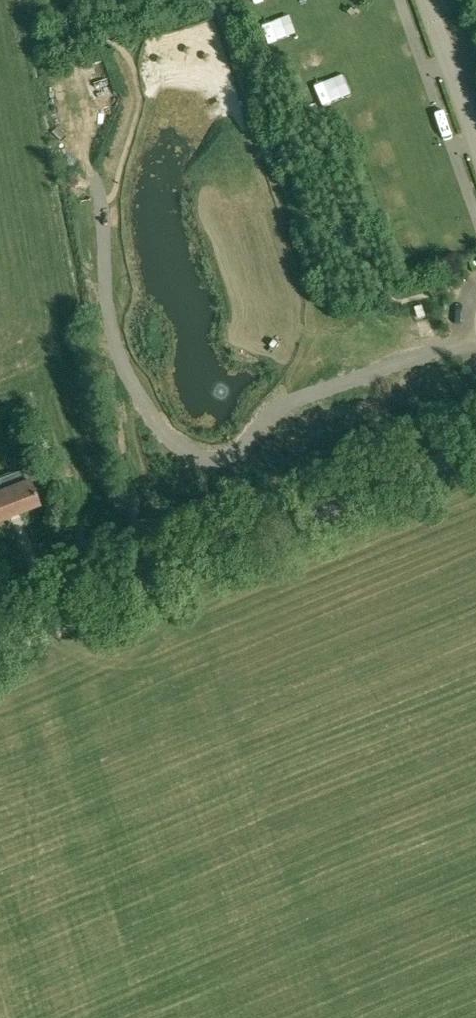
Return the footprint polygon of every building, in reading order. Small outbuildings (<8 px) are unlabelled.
[(38,506),(30,485),(36,482),(31,469),(0,481),(0,483),(4,492),(0,494),(0,521),(38,506)]
